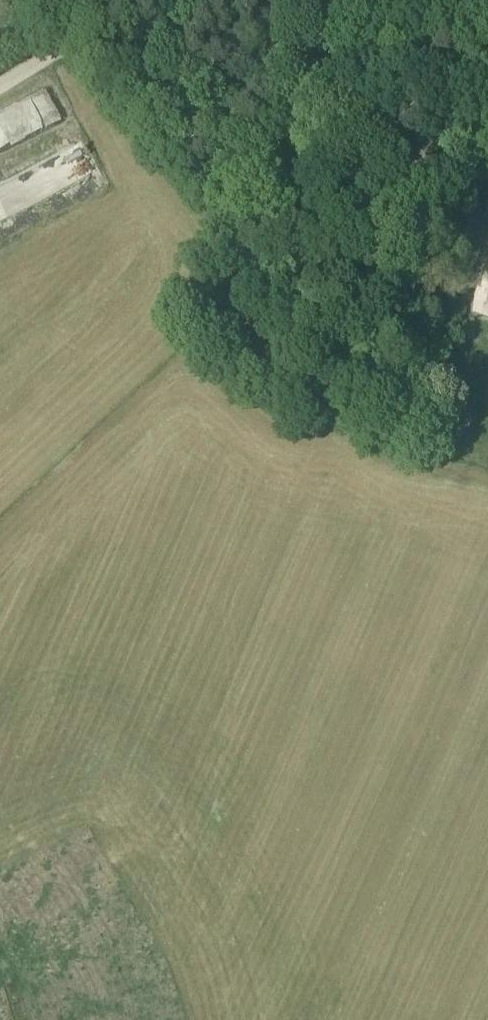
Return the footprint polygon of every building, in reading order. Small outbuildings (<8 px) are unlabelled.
[(475,313),(487,317),(487,272),(475,313)]
